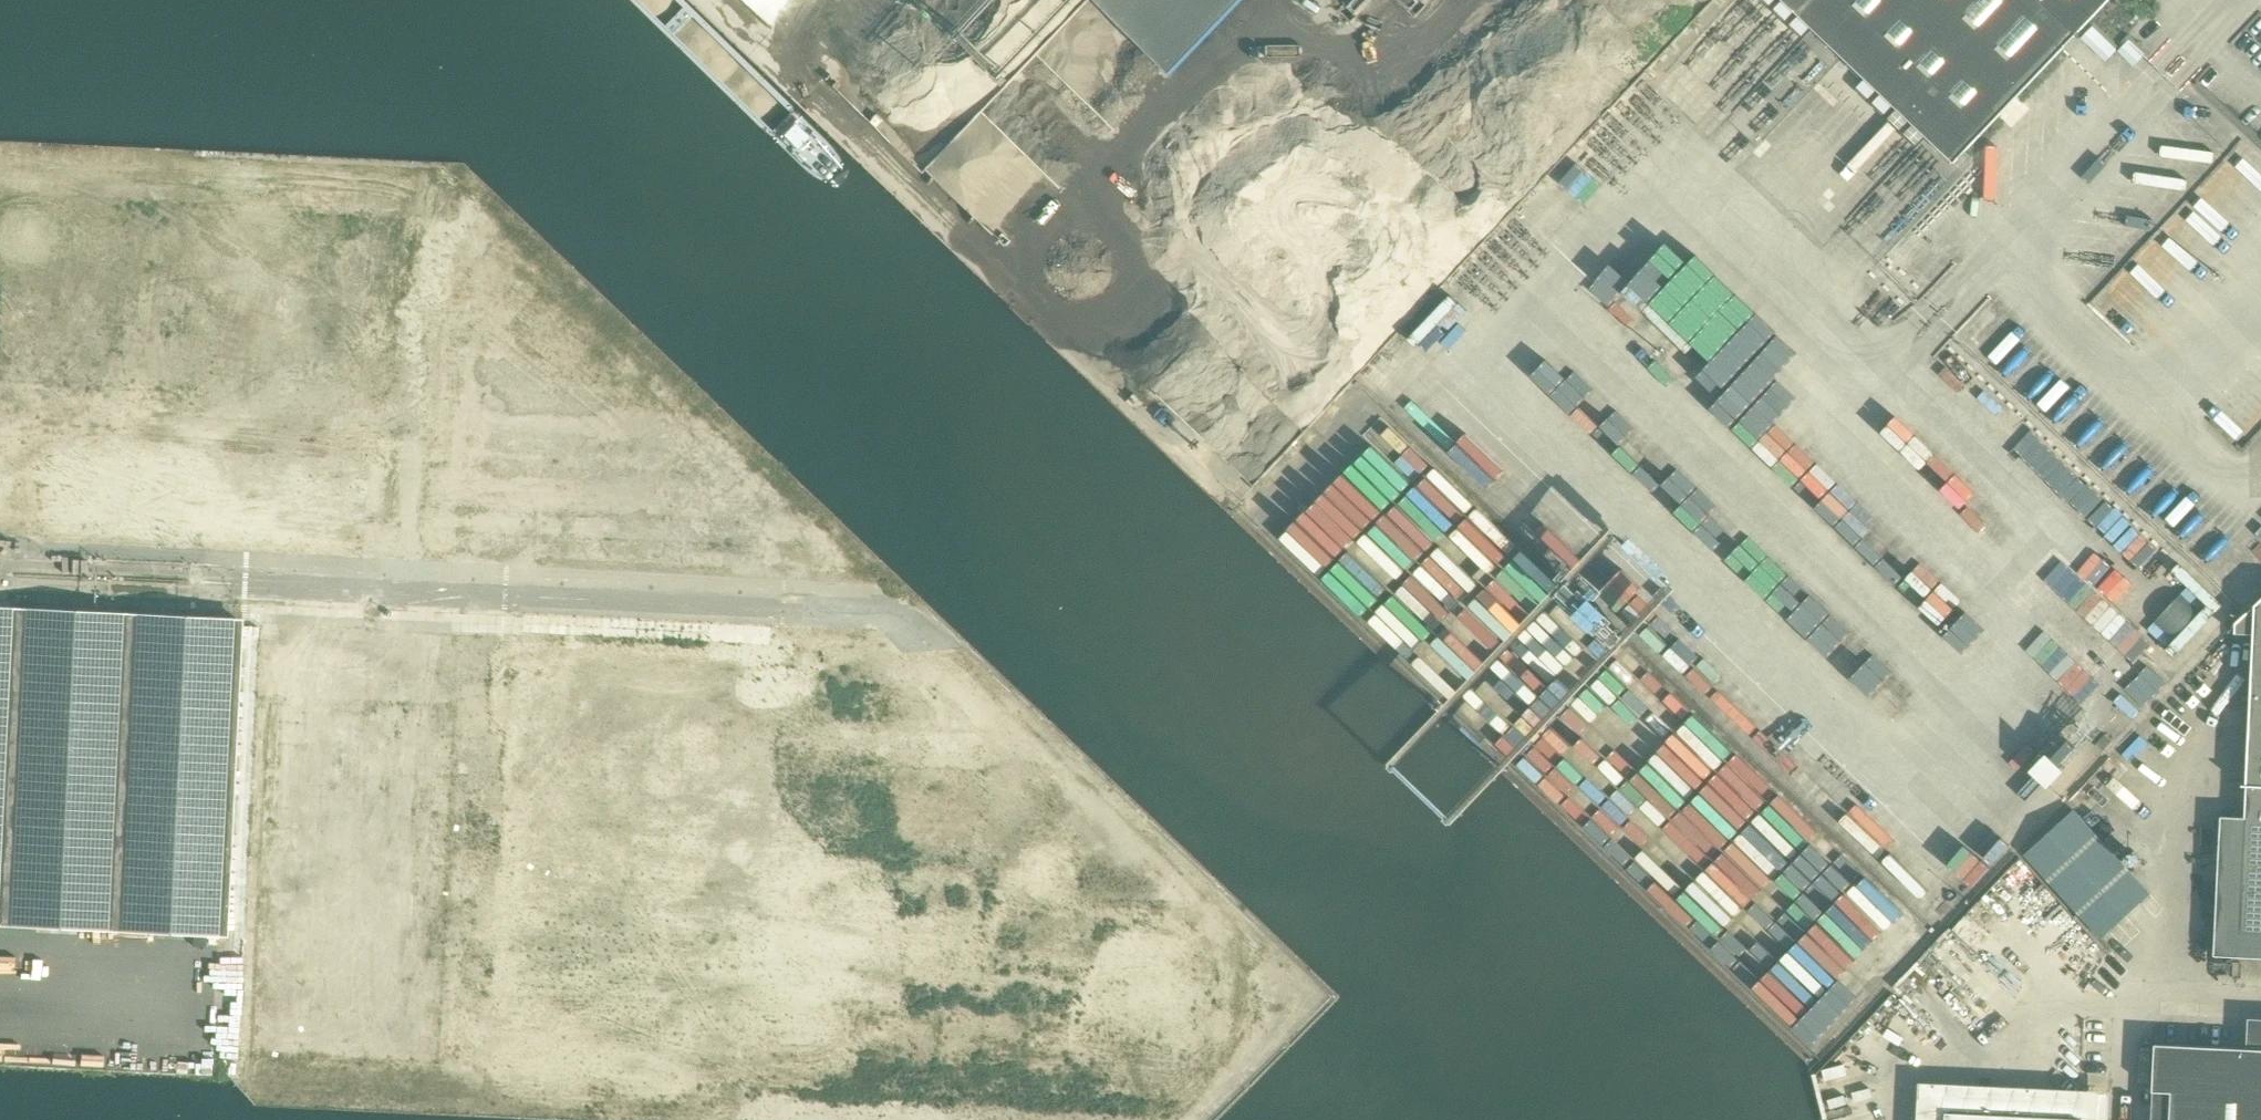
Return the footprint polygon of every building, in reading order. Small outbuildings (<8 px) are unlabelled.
[(1795,13),(1954,164),(2109,0),(1782,0),(1795,13)] [(2246,789),(2260,789),(2260,600),(2236,623),(2235,634),(2254,635),(2246,789)] [(0,611),(0,922),(226,933),(241,622),(0,611)] [(2246,789),(2240,933),(2260,934),(2260,789),(2246,789)] [(2024,857),(2115,955),(2166,908),(2075,810),(2024,857)] [(2155,1044),(2153,1091),(2171,1092),(2170,1119),(2260,1119),(2260,1049),(2155,1044)]
